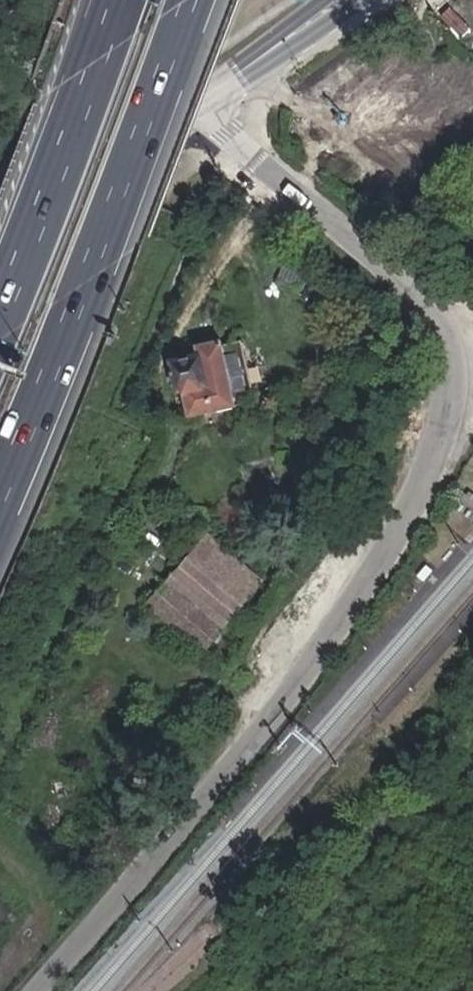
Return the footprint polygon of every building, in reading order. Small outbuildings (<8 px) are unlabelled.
[(404,103),(376,122),(405,164),(457,128),(423,79),(399,96),(404,103)] [(236,403),(254,399),(241,342),(223,347),(220,342),(198,346),(199,355),(172,360),(178,390),(185,391),(190,416),(234,406),(236,403)] [(203,649),(258,588),(205,544),(151,603),(203,649)]
